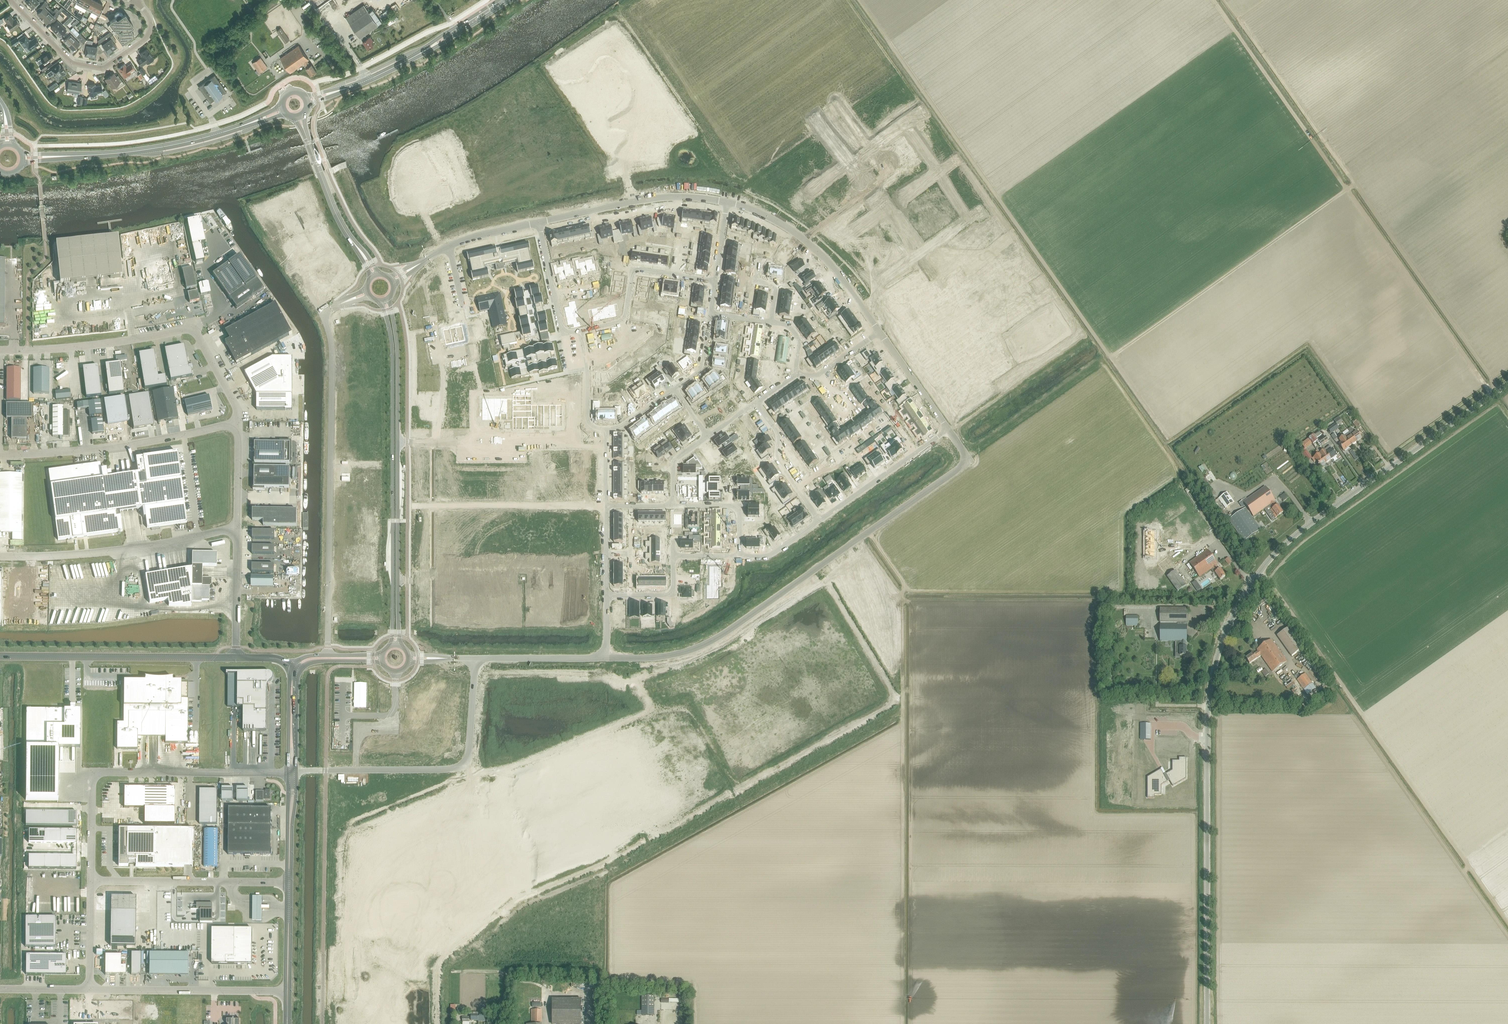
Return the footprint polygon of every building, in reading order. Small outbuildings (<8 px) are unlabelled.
[(28,4),(33,8),(37,4),(39,7),(37,9),(44,2),(44,1),(43,0),(32,0),(28,4)] [(81,6),(86,9),(91,0),(84,0),(81,6)] [(86,9),(91,12),(97,2),(94,0),(91,0),(86,9)] [(44,2),(37,9),(40,6),(42,8),(37,13),(39,15),(38,15),(41,18),(51,9),(48,6),(49,6),(45,1),(44,1),(44,2)] [(102,5),(97,2),(91,12),(97,15),(96,15),(99,16),(99,17),(103,10),(100,9),(102,5)] [(364,5),(346,17),(360,38),(360,37),(363,41),(363,42),(368,49),(374,45),(371,42),(373,41),(370,36),(368,38),(365,34),(378,25),(381,22),(373,10),(369,12),(364,5)] [(51,9),(41,18),(44,21),(44,20),(46,22),(51,17),(53,19),(50,23),(58,15),(54,11),(53,11),(51,9)] [(111,24),(107,26),(112,32),(114,35),(116,33),(118,31),(120,34),(118,36),(122,42),(125,39),(125,38),(127,37),(128,38),(127,36),(129,35),(130,36),(134,33),(130,28),(133,26),(131,22),(129,23),(128,21),(129,20),(128,20),(126,18),(127,17),(125,14),(123,15),(121,12),(118,12),(114,14),(114,16),(115,17),(109,22),(111,24)] [(58,15),(50,23),(54,19),(56,21),(50,27),(52,28),(51,29),(54,32),(63,24),(62,24),(60,21),(64,18),(59,13),(58,15)] [(12,18),(10,15),(4,19),(8,24),(7,24),(11,30),(20,24),(16,18),(13,20),(12,18)] [(63,24),(54,32),(57,35),(58,34),(59,36),(63,32),(66,34),(70,30),(66,26),(64,23),(63,23),(62,24),(63,24)] [(289,40),(281,28),(277,31),(285,43),(289,40)] [(70,30),(66,34),(68,36),(64,40),(68,45),(77,37),(70,30)] [(19,40),(24,47),(27,45),(30,50),(31,49),(31,50),(32,49),(33,49),(33,48),(39,44),(35,38),(31,40),(30,40),(29,40),(25,35),(19,40)] [(105,40),(113,51),(115,49),(115,48),(117,47),(113,42),(116,40),(112,35),(105,40)] [(77,37),(68,45),(73,49),(77,46),(79,48),(83,43),(77,37)] [(105,40),(98,45),(102,50),(104,48),(108,53),(109,52),(110,52),(113,51),(105,40)] [(92,46),(92,44),(86,43),(85,42),(81,47),(83,49),(85,49),(84,55),(87,55),(86,56),(90,57),(92,46)] [(92,46),(90,57),(93,57),(93,56),(95,57),(96,51),(99,52),(100,53),(103,51),(102,50),(98,45),(97,46),(97,47),(92,46)] [(311,75),(316,72),(311,64),(310,65),(307,61),(308,60),(298,46),(280,59),(290,73),(304,63),(306,68),(311,75)] [(141,58),(140,57),(137,60),(141,66),(147,62),(147,63),(153,59),(146,49),(140,54),(142,56),(141,58)] [(53,58),(49,53),(41,59),(44,62),(39,65),(42,70),(51,63),(50,61),(53,58)] [(259,73),(267,67),(260,58),(252,63),(259,73)] [(51,70),(46,74),(49,77),(54,74),(58,79),(65,74),(66,74),(65,73),(63,70),(64,70),(62,67),(61,68),(59,65),(60,65),(59,64),(58,64),(58,65),(51,70)] [(134,69),(131,64),(127,66),(128,66),(127,67),(124,64),(118,69),(124,77),(131,73),(130,72),(134,69)] [(117,80),(113,74),(106,79),(112,88),(116,85),(119,88),(124,84),(120,78),(117,80)] [(147,81),(149,84),(158,79),(155,75),(150,79),(147,81)] [(221,95),(226,91),(215,75),(199,87),(210,103),(216,99),(221,95)] [(79,93),(80,93),(82,81),(81,84),(75,82),(75,83),(68,82),(67,92),(67,91),(74,92),(80,93),(79,93)] [(48,88),(50,90),(58,85),(56,82),(48,88)] [(96,87),(95,84),(88,85),(89,95),(97,94),(97,92),(103,91),(101,85),(97,86),(96,87)] [(663,219),(657,218),(657,221),(659,227),(667,228),(669,216),(663,215),(663,219)] [(650,216),(645,217),(647,230),(653,229),(654,233),(657,232),(655,222),(652,223),(650,216)] [(669,216),(667,228),(673,229),(673,233),(676,233),(677,224),(674,223),(675,216),(669,216)] [(645,217),(639,219),(640,226),(638,226),(640,236),(643,235),(642,231),(647,230),(645,217)] [(200,221),(186,224),(195,263),(204,261),(200,243),(205,242),(200,221)] [(630,221),(625,222),(627,234),(633,233),(634,237),(637,237),(635,227),(632,227),(630,221)] [(625,222),(619,223),(620,230),(616,231),(619,242),(623,241),(622,235),(627,234),(625,222)] [(611,225),(605,226),(607,238),(613,237),(614,243),(619,242),(616,231),(612,232),(611,225)] [(588,226),(583,227),(586,240),(595,238),(593,232),(590,233),(588,226)] [(605,226),(599,227),(600,234),(597,235),(599,245),(603,244),(602,240),(607,238),(605,226)] [(583,227),(577,228),(580,241),(580,240),(585,238),(585,240),(586,240),(583,227)] [(577,228),(572,229),(574,242),(580,241),(577,228)] [(572,229),(566,230),(569,242),(574,241),(574,242),(572,229)] [(566,230),(560,232),(563,243),(569,242),(566,230)] [(560,232),(555,233),(558,246),(558,244),(563,243),(560,232)] [(555,233),(549,234),(552,247),(558,246),(555,233)] [(701,233),(700,242),(712,243),(712,240),(712,238),(713,237),(707,237),(707,234),(704,233),(701,233)] [(56,244),(60,283),(122,276),(118,237),(56,244)] [(728,249),(740,251),(741,246),(741,245),(741,242),(735,241),(735,242),(735,244),(730,244),(729,249),(728,249)] [(495,248),(467,254),(469,261),(470,261),(472,273),(471,273),(473,280),(489,277),(486,265),(495,263),(496,266),(500,265),(499,262),(502,261),(503,264),(515,261),(518,273),(534,269),(532,262),(531,262),(529,251),(530,250),(528,243),(496,250),(495,248)] [(779,256),(777,259),(786,266),(793,256),(790,254),(793,251),(786,245),(784,248),(783,247),(780,251),(781,251),(778,255),(779,256)] [(850,245),(842,251),(845,255),(853,249),(850,245)] [(632,250),(631,260),(637,261),(639,247),(637,247),(636,251),(632,250)] [(644,252),(643,262),(649,263),(651,249),(648,249),(648,252),(644,252)] [(853,249),(845,255),(848,259),(856,253),(853,249)] [(856,253),(848,259),(850,263),(859,257),(856,253)] [(212,274),(236,309),(263,290),(239,255),(212,274)] [(999,255),(995,258),(999,264),(996,265),(1000,270),(1002,269),(1002,268),(1006,264),(999,255)] [(859,257),(850,263),(853,267),(861,261),(859,257)] [(804,266),(799,259),(790,266),(795,272),(797,274),(800,272),(798,270),(804,266)] [(588,275),(588,273),(596,271),(595,264),(593,265),(592,260),(585,261),(588,275)] [(581,277),(588,275),(585,261),(584,261),(585,263),(579,264),(578,261),(574,262),(576,271),(580,270),(581,277)] [(861,261),(853,267),(856,271),(864,265),(861,261)] [(566,278),(575,276),(573,269),(571,270),(570,265),(566,265),(566,263),(562,264),(566,280),(566,278)] [(768,263),(767,273),(770,273),(769,275),(773,276),(776,277),(776,276),(781,277),(782,271),(776,270),(776,268),(771,267),(772,264),(768,263)] [(559,282),(566,280),(562,264),(563,267),(557,269),(556,266),(553,266),(555,275),(558,275),(559,282)] [(696,273),(695,273),(702,274),(702,271),(707,272),(708,266),(709,266),(697,264),(696,270),(696,273)] [(864,265),(856,271),(859,275),(867,269),(864,265)] [(726,266),(725,272),(731,273),(730,276),(736,277),(737,274),(737,268),(726,266)] [(984,266),(980,268),(985,277),(990,274),(990,275),(993,273),(990,269),(987,270),(984,266)] [(187,293),(189,303),(199,301),(196,287),(197,287),(192,267),(182,270),(186,289),(190,288),(191,292),(187,293)] [(980,268),(976,271),(979,276),(977,278),(979,282),(982,280),(981,280),(985,277),(980,268)] [(867,269),(859,275),(862,279),(870,273),(867,269)] [(625,282),(626,276),(622,275),(622,272),(614,271),(613,280),(625,282)] [(809,282),(815,277),(811,271),(801,277),(805,284),(803,285),(805,288),(810,284),(809,282)] [(870,273),(862,279),(864,282),(872,277),(870,273)] [(638,279),(637,285),(649,286),(648,286),(649,281),(650,277),(642,276),(642,279),(638,279)] [(723,284),(735,286),(736,280),(736,277),(730,276),(730,279),(724,278),(724,279),(724,284),(723,284)] [(966,278),(962,281),(967,289),(972,286),(972,287),(975,285),(972,281),(969,283),(966,278)] [(962,281),(958,284),(961,289),(963,292),(967,289),(962,281)] [(669,297),(671,284),(665,283),(664,290),(661,289),(660,297),(664,297),(664,296),(669,297)] [(814,284),(804,291),(807,294),(810,292),(812,296),(823,288),(820,283),(816,286),(814,284)] [(671,284),(669,297),(678,298),(679,292),(676,291),(677,285),(671,284)] [(693,284),(692,293),(704,295),(704,294),(703,294),(704,289),(699,288),(699,285),(693,284)] [(619,296),(619,293),(623,293),(624,287),(614,286),(612,285),(611,291),(611,295),(619,296)] [(522,332),(500,337),(502,346),(503,346),(504,350),(507,349),(509,354),(503,356),(506,367),(512,366),(513,370),(510,370),(512,379),(520,377),(521,378),(530,376),(530,375),(538,373),(539,374),(548,372),(548,371),(557,369),(555,360),(552,361),(551,354),(554,353),(552,345),(543,347),(543,346),(533,348),(533,349),(525,351),(525,350),(511,353),(509,345),(517,343),(515,337),(520,336),(521,340),(525,340),(536,337),(535,332),(539,331),(540,334),(547,332),(548,332),(546,323),(547,323),(545,313),(544,313),(542,305),(543,305),(541,295),(540,295),(538,286),(530,288),(530,291),(523,293),(522,290),(514,291),(516,301),(515,301),(517,311),(518,310),(520,319),(519,319),(522,332)] [(823,288),(812,296),(813,295),(815,298),(812,301),(814,304),(824,297),(822,295),(826,292),(823,288)] [(647,298),(646,297),(647,292),(648,292),(636,290),(635,296),(639,297),(639,300),(647,301),(647,298)] [(756,299),(767,301),(768,295),(764,294),(764,291),(756,290),(756,294),(758,294),(757,299),(756,299)] [(783,293),(782,298),(792,300),(793,294),(794,295),(795,291),(787,290),(787,293),(782,293),(783,293)] [(500,294),(478,299),(480,312),(490,310),(494,328),(507,326),(500,294)] [(703,300),(692,298),(690,307),(696,308),(697,305),(702,306),(703,302),(703,300)] [(826,300),(816,307),(819,311),(819,310),(821,309),(824,307),(827,310),(837,303),(836,303),(832,298),(828,302),(826,300)] [(879,299),(873,302),(882,315),(887,311),(879,299)] [(569,306),(564,307),(565,313),(577,310),(575,301),(568,302),(569,306)] [(932,302),(928,305),(932,310),(929,311),(932,315),(935,314),(934,313),(938,310),(932,302)] [(229,340),(224,342),(227,348),(228,347),(236,364),(292,333),(276,303),(236,324),(224,331),(229,340)] [(608,305),(610,317),(616,316),(615,311),(618,310),(617,303),(608,305)] [(837,303),(827,310),(830,315),(827,317),(829,320),(837,314),(835,312),(840,309),(841,308),(837,303)] [(608,307),(603,308),(603,307),(602,307),(605,318),(610,317),(608,305),(608,307)] [(753,315),(759,316),(760,312),(765,312),(766,306),(754,305),(753,315)] [(602,307),(597,308),(599,320),(600,320),(600,319),(605,318),(602,307)] [(430,320),(436,318),(434,308),(428,310),(430,320)] [(593,321),(599,320),(597,308),(588,310),(590,318),(593,317),(593,321)] [(577,310),(565,313),(566,318),(566,319),(578,316),(577,310)] [(779,315),(779,316),(783,316),(783,319),(791,320),(791,317),(789,317),(790,311),(792,312),(792,311),(780,310),(779,315)] [(848,310),(838,317),(841,322),(852,315),(848,310)] [(919,312),(914,315),(920,323),(924,320),(925,321),(927,319),(925,315),(922,317),(919,312)] [(852,315),(841,322),(844,327),(855,319),(852,315)] [(574,327),(580,326),(579,321),(577,322),(576,317),(578,316),(566,319),(568,324),(567,324),(568,324),(573,323),(574,327)] [(801,322),(797,325),(800,330),(808,325),(805,320),(807,319),(805,316),(804,316),(799,320),(801,322)] [(855,319),(844,327),(848,332),(858,324),(855,319)] [(689,320),(688,328),(700,330),(699,330),(700,324),(694,323),(695,320),(689,320)] [(728,329),(729,320),(723,320),(723,323),(717,322),(717,328),(728,329)] [(858,324),(848,332),(851,337),(862,329),(858,324)] [(446,344),(465,340),(462,325),(442,330),(446,344)] [(808,325),(800,330),(803,335),(813,328),(812,326),(810,328),(808,325)] [(813,328),(803,335),(807,340),(811,337),(813,339),(819,335),(817,332),(815,334),(812,330),(813,328)] [(547,332),(540,334),(542,341),(549,340),(547,332)] [(935,334),(931,337),(936,346),(941,343),(937,338),(940,336),(937,332),(934,334),(935,334)] [(726,344),(727,335),(715,333),(716,333),(715,339),(721,340),(720,343),(726,344)] [(835,339),(827,344),(834,354),(839,351),(837,347),(839,346),(835,339)] [(648,341),(643,345),(649,353),(653,349),(648,341)] [(728,355),(729,348),(729,345),(723,344),(723,347),(717,347),(716,349),(715,353),(728,355)] [(827,344),(823,348),(830,358),(834,354),(827,344)] [(184,345),(164,349),(170,381),(192,376),(191,369),(192,368),(192,364),(188,365),(184,345)] [(284,345),(273,351),(275,355),(286,349),(284,345)] [(643,345),(638,348),(639,349),(644,356),(649,353),(643,345)] [(681,350),(680,354),(684,354),(690,355),(690,352),(696,353),(696,352),(696,347),(685,345),(684,351),(681,350)] [(818,351),(825,361),(829,358),(830,358),(823,348),(824,350),(820,353),(818,351)] [(639,349),(634,353),(640,361),(645,358),(644,356),(639,349)] [(748,352),(747,356),(758,358),(759,351),(748,350),(745,349),(744,352),(748,352)] [(862,354),(866,360),(868,358),(871,362),(869,364),(879,357),(876,352),(871,355),(867,350),(862,354)] [(138,353),(144,389),(166,385),(165,375),(158,377),(154,351),(138,353)] [(818,351),(814,354),(821,364),(825,361),(818,351)] [(806,360),(810,366),(813,364),(816,368),(821,364),(814,354),(806,360)] [(630,356),(625,360),(630,366),(631,368),(636,364),(630,356)] [(689,359),(687,356),(678,363),(683,370),(686,368),(687,368),(689,367),(689,366),(692,364),(690,361),(689,359)] [(879,357),(869,364),(875,372),(884,366),(881,363),(883,362),(879,357)] [(624,358),(619,361),(625,369),(630,366),(625,360),(624,358)] [(714,359),(714,364),(714,366),(726,368),(727,361),(714,359)] [(954,364),(950,359),(946,362),(952,370),(956,367),(956,368),(959,366),(956,362),(954,364)] [(269,360),(244,373),(256,395),(292,395),(292,360),(269,360)] [(619,361),(615,364),(616,366),(620,373),(625,369),(619,361)] [(845,369),(839,373),(842,378),(853,370),(850,365),(853,364),(851,361),(843,366),(845,369)] [(108,395),(124,393),(120,363),(105,365),(108,395)] [(672,364),(663,370),(666,375),(669,373),(672,378),(673,377),(673,378),(676,376),(676,375),(678,374),(672,364)] [(86,397),(101,396),(97,366),(82,367),(86,397)] [(616,366),(611,369),(616,377),(617,378),(621,374),(620,373),(616,366)] [(658,372),(653,375),(660,386),(662,385),(666,382),(661,376),(664,374),(658,366),(655,368),(658,372)] [(886,370),(884,366),(875,372),(878,376),(880,374),(883,379),(891,373),(887,369),(886,370)] [(6,368),(6,400),(20,400),(20,368),(6,368)] [(33,368),(33,394),(49,394),(49,368),(33,368)] [(610,369),(606,372),(609,382),(616,377),(611,369),(610,369)] [(853,370),(842,378),(846,383),(852,378),(853,381),(861,375),(859,373),(857,374),(853,370)] [(748,372),(747,380),(756,378),(757,373),(747,371),(747,372),(748,372)] [(935,371),(927,376),(930,380),(938,375),(935,371)] [(601,381),(601,382),(609,382),(606,372),(601,372),(601,381)] [(714,373),(709,377),(716,387),(726,380),(723,375),(718,379),(714,373)] [(891,373),(883,379),(886,383),(884,385),(887,389),(895,383),(893,379),(894,378),(891,373)] [(987,382),(982,374),(978,377),(977,376),(974,378),(977,382),(980,380),(983,385),(987,382)] [(645,380),(649,385),(651,383),(655,389),(659,387),(660,386),(653,375),(648,379),(648,378),(645,380)] [(938,375),(930,380),(933,384),(941,379),(938,375)] [(709,377),(704,381),(708,386),(705,387),(709,392),(716,387),(709,377)] [(756,378),(747,380),(752,387),(751,388),(759,383),(756,378)] [(941,379),(933,384),(935,388),(944,382),(941,379)] [(973,392),(970,387),(972,385),(969,381),(967,383),(968,384),(963,387),(969,395),(973,392)] [(641,383),(636,387),(642,396),(645,394),(647,392),(646,390),(648,389),(643,382),(641,383)] [(801,382),(796,385),(803,395),(811,390),(806,383),(804,385),(801,382)] [(944,382),(935,388),(938,392),(946,386),(944,382)] [(762,388),(759,383),(751,388),(755,393),(762,388)] [(861,383),(851,390),(854,395),(864,388),(861,383)] [(895,383),(887,389),(889,392),(891,391),(895,395),(902,390),(899,385),(897,386),(895,383)] [(698,385),(693,389),(700,399),(707,394),(704,389),(701,390),(698,385)] [(796,385),(792,388),(798,398),(803,395),(796,385)] [(946,386),(938,392),(941,396),(949,390),(946,386)] [(631,390),(629,392),(634,399),(636,397),(637,399),(639,398),(640,398),(642,396),(636,387),(631,390)] [(792,388),(787,392),(794,402),(794,401),(793,400),(798,397),(798,398),(792,388)] [(864,388),(854,395),(858,400),(866,394),(862,389),(864,388)] [(172,389),(152,392),(158,422),(178,419),(172,389)] [(693,389),(687,392),(691,398),(689,399),(692,404),(699,399),(700,399),(693,389)] [(70,390),(55,391),(56,399),(71,398),(70,390)] [(902,390),(895,395),(898,400),(896,401),(899,405),(907,399),(904,396),(906,395),(902,390)] [(949,390),(941,396),(944,400),(952,394),(949,390)] [(787,392),(782,395),(789,405),(794,402),(787,392)] [(134,428),(152,426),(153,426),(148,393),(128,397),(133,429),(134,429),(134,428)] [(866,394),(858,400),(861,404),(870,397),(869,398),(866,394)] [(952,394),(944,400),(947,404),(955,398),(952,394)] [(188,416),(212,410),(208,395),(184,401),(188,416)] [(292,395),(256,395),(256,410),(292,410),(292,395)] [(535,427),(562,427),(562,404),(532,404),(532,395),(512,395),(512,398),(482,398),(482,420),(512,420),(512,430),(535,430),(535,427)] [(782,395),(778,398),(784,408),(789,405),(782,395)] [(124,397),(104,400),(107,424),(128,421),(124,397)] [(870,397),(861,404),(863,403),(866,408),(874,402),(870,397)] [(778,398),(773,402),(780,411),(779,409),(783,406),(784,408),(778,398)] [(820,398),(812,403),(816,408),(823,403),(820,398)] [(955,398),(947,404),(949,408),(957,402),(955,398)] [(668,403),(675,413),(682,408),(679,403),(676,404),(673,400),(668,403)] [(728,400),(723,404),(724,404),(729,412),(734,408),(731,404),(728,400)] [(89,416),(101,415),(100,401),(76,404),(77,410),(88,409),(89,416)] [(592,401),(592,415),(597,415),(597,421),(603,421),(603,409),(600,409),(600,401),(592,401)] [(907,403),(902,407),(904,410),(901,412),(902,414),(914,406),(912,404),(910,401),(907,403)] [(773,402),(768,405),(771,409),(768,411),(772,417),(775,415),(775,414),(780,411),(773,402)] [(869,412),(866,415),(868,418),(871,423),(870,422),(873,420),(874,419),(884,412),(879,405),(877,407),(874,402),(866,408),(868,411),(869,412)] [(665,405),(663,406),(670,416),(674,412),(675,413),(668,403),(665,405)] [(823,403),(816,408),(819,413),(827,407),(826,407),(823,403)] [(11,439),(26,439),(26,419),(31,419),(31,404),(6,404),(6,419),(11,419),(11,439)] [(724,404),(719,408),(725,416),(730,413),(729,412),(724,404)] [(52,406),(52,437),(62,437),(70,437),(70,425),(72,425),(72,420),(70,420),(70,411),(62,411),(62,406),(52,406)] [(659,409),(665,419),(670,416),(663,406),(662,407),(659,409)] [(909,417),(917,411),(914,406),(902,414),(904,417),(907,414),(909,417)] [(609,409),(609,421),(615,421),(615,415),(621,415),(621,413),(621,407),(614,407),(614,409),(609,409)] [(827,407),(819,413),(822,417),(821,418),(830,412),(827,407)] [(719,408),(715,411),(720,418),(720,419),(725,416),(719,408)] [(654,413),(661,423),(661,422),(665,419),(659,409),(658,409),(659,410),(654,413)] [(714,410),(709,413),(715,422),(720,418),(715,411),(714,410)] [(917,411),(909,417),(911,420),(908,422),(909,424),(921,416),(919,413),(917,411)] [(830,412),(821,418),(824,423),(833,417),(830,412)] [(650,416),(649,416),(652,421),(650,423),(654,428),(661,423),(654,413),(650,416)] [(705,417),(707,421),(710,425),(715,422),(709,413),(705,417)] [(755,414),(749,419),(756,428),(762,424),(755,414)] [(865,415),(861,418),(864,422),(866,425),(867,428),(868,427),(867,426),(871,423),(868,418),(866,415),(865,415)] [(784,422),(780,425),(783,430),(793,423),(791,424),(788,420),(790,418),(788,416),(782,420),(784,422)] [(924,421),(923,419),(921,416),(909,424),(911,426),(914,424),(916,427),(924,421)] [(833,417),(824,423),(828,427),(826,429),(837,421),(833,417)] [(861,418),(856,422),(863,431),(865,429),(867,428),(866,425),(864,422),(861,418)] [(91,420),(92,434),(103,433),(102,419),(91,420)] [(641,422),(640,424),(646,433),(654,428),(650,423),(648,424),(644,420),(641,422)] [(837,421),(826,429),(829,433),(838,427),(835,423),(837,422),(837,421)] [(918,430),(914,432),(916,434),(928,426),(924,421),(916,427),(918,430)] [(793,423),(783,430),(787,435),(796,428),(793,423)] [(855,423),(850,426),(854,431),(857,436),(858,435),(862,432),(855,423)] [(635,426),(635,427),(642,437),(642,436),(646,433),(640,424),(635,427),(635,426)] [(676,427),(672,431),(674,433),(677,438),(688,431),(684,426),(678,430),(676,427)] [(845,429),(849,435),(851,437),(853,435),(855,434),(857,436),(854,431),(850,426),(845,429)] [(890,426),(881,432),(883,434),(885,438),(888,436),(886,434),(892,430),(890,426)] [(929,433),(931,431),(928,426),(916,434),(917,436),(921,434),(923,437),(928,433),(929,433)] [(635,427),(630,431),(633,435),(631,437),(635,442),(642,437),(635,427)] [(838,427),(829,433),(830,434),(831,433),(834,437),(832,439),(836,445),(846,439),(848,438),(850,436),(851,437),(849,435),(845,429),(841,432),(841,431),(838,427)] [(1362,438),(1357,431),(1354,433),(1351,427),(1348,429),(1349,432),(1356,442),(1362,438)] [(796,428),(787,435),(790,439),(798,434),(795,429),(797,428),(796,428)] [(688,431),(677,438),(681,443),(682,446),(687,443),(686,440),(691,436),(688,431)] [(1351,445),(1356,442),(1349,432),(1347,434),(1344,436),(1351,445)] [(726,434),(715,441),(715,442),(716,443),(716,444),(719,447),(723,444),(724,443),(726,446),(724,447),(732,442),(738,437),(736,434),(729,438),(726,434)] [(798,434),(790,439),(793,444),(801,438),(798,434)] [(1301,440),(1306,445),(1311,440),(1307,435),(1301,440)] [(1318,441),(1322,445),(1328,441),(1325,436),(1318,441)] [(1344,450),(1351,445),(1344,436),(1339,439),(1341,442),(1339,444),(1344,450)] [(756,452),(771,441),(767,437),(763,440),(761,437),(754,442),(756,445),(758,443),(762,448),(756,452)] [(897,453),(897,454),(902,450),(898,444),(901,442),(898,437),(889,443),(891,445),(897,453)] [(290,464),(290,458),(291,458),(291,441),(280,441),(280,443),(255,443),(254,463),(290,464)] [(761,459),(769,454),(767,452),(770,449),(767,445),(771,442),(771,441),(756,452),(761,459)] [(804,441),(796,447),(799,452),(808,446),(804,441)] [(726,450),(722,453),(725,456),(727,458),(726,458),(727,458),(737,451),(731,443),(732,442),(724,447),(725,447),(726,446),(728,449),(726,450)] [(884,444),(880,446),(885,454),(887,452),(890,457),(891,456),(892,457),(896,454),(897,454),(897,453),(891,445),(889,443),(891,445),(887,448),(884,444)] [(666,444),(661,448),(667,456),(672,452),(668,446),(666,444)] [(808,446),(799,452),(802,457),(810,451),(807,447),(808,446)] [(1324,450),(1331,459),(1337,456),(1330,446),(1324,450)] [(656,451),(659,455),(662,459),(667,456),(661,448),(656,451)] [(879,448),(871,454),(879,465),(884,462),(880,456),(883,454),(879,448)] [(1319,453),(1326,463),(1331,459),(1324,450),(1319,453)] [(810,451),(802,457),(806,461),(815,455),(815,454),(813,456),(810,451)] [(48,471),(58,540),(122,531),(120,512),(144,508),(147,528),(187,522),(177,453),(142,458),(135,459),(137,473),(137,474),(111,477),(111,471),(106,471),(106,469),(101,470),(100,463),(48,471)] [(1313,458),(1312,458),(1314,462),(1316,460),(1320,467),(1326,463),(1319,453),(1313,458)] [(871,454),(863,459),(868,465),(871,463),(874,468),(879,465),(871,454)] [(815,455),(806,461),(809,466),(819,459),(815,455)] [(683,465),(683,473),(695,473),(695,469),(702,469),(702,466),(697,460),(696,461),(693,458),(687,462),(687,465),(683,465)] [(861,463),(855,468),(861,476),(866,472),(864,471),(866,470),(861,463)] [(766,465),(758,470),(764,478),(775,470),(771,465),(768,468),(766,465)] [(847,466),(844,468),(851,478),(854,476),(856,479),(861,476),(855,468),(850,471),(847,466)] [(265,488),(289,488),(290,468),(254,467),(254,482),(253,482),(253,490),(265,490),(265,488)] [(775,470),(764,478),(766,477),(769,481),(767,482),(769,485),(777,480),(775,477),(778,475),(775,470)] [(837,481),(844,491),(851,486),(846,479),(848,477),(844,472),(840,475),(842,477),(837,481)] [(12,533),(12,541),(21,541),(22,473),(0,473),(0,533),(12,533)] [(350,482),(350,473),(342,473),(342,481),(350,482)] [(749,478),(749,477),(738,477),(738,483),(738,485),(745,485),(745,489),(758,489),(758,485),(752,485),(752,478),(749,478)] [(703,484),(703,489),(713,489),(718,489),(718,484),(719,484),(719,482),(720,482),(720,478),(709,478),(709,484),(703,484)] [(638,481),(638,489),(641,489),(641,490),(641,493),(647,493),(647,480),(646,480),(646,481),(638,481)] [(658,480),(658,493),(664,493),(664,490),(664,489),(667,489),(667,482),(658,482),(658,480)] [(779,484),(771,490),(773,493),(775,492),(778,497),(788,489),(785,484),(781,487),(779,484)] [(828,485),(823,488),(825,491),(830,498),(833,496),(834,497),(835,497),(834,497),(836,496),(839,494),(839,493),(833,485),(830,487),(828,485)] [(683,498),(688,498),(688,486),(683,486),(679,486),(679,494),(683,494),(683,498)] [(693,486),(688,486),(688,498),(693,498),(693,494),(697,494),(697,486),(693,486)] [(1265,486),(1243,502),(1246,505),(1251,513),(1253,516),(1264,509),(1272,520),(1275,518),(1283,513),(1278,505),(1277,505),(1276,504),(1274,502),(1275,501),(1265,486)] [(816,495),(811,498),(813,501),(816,505),(818,508),(826,503),(826,502),(825,503),(823,499),(824,499),(823,498),(825,496),(820,488),(814,492),(816,495)] [(699,489),(699,497),(703,497),(703,494),(709,494),(709,499),(720,499),(720,496),(719,496),(719,493),(718,493),(718,489),(713,489),(703,489),(699,489)] [(749,500),(749,499),(752,499),(752,493),(765,493),(765,492),(763,489),(758,489),(745,489),(745,492),(738,492),(738,495),(738,500),(749,500)] [(788,489),(778,497),(783,504),(790,499),(788,497),(792,494),(788,489)] [(1227,492),(1219,497),(1218,498),(1225,508),(1234,502),(1227,492)] [(1283,501),(1288,498),(1285,493),(1280,496),(1283,501)] [(1182,499),(1175,503),(1181,512),(1187,507),(1182,499)] [(1175,503),(1168,508),(1174,516),(1181,512),(1175,503)] [(795,509),(803,521),(808,517),(805,513),(807,511),(803,505),(802,505),(800,507),(801,508),(797,511),(795,509)] [(1245,507),(1228,519),(1244,541),(1261,529),(1250,513),(1251,513),(1246,505),(1244,506),(1245,507)] [(1168,508),(1161,513),(1167,521),(1174,516),(1168,508)] [(296,526),(297,510),(252,509),(252,520),(263,521),(263,525),(296,526)] [(794,513),(792,515),(798,524),(803,520),(803,521),(795,509),(792,511),(794,513)] [(674,525),(681,525),(681,526),(681,514),(674,514),(673,514),(673,526),(674,526),(674,525)] [(786,516),(783,518),(788,525),(790,523),(793,527),(798,524),(792,515),(787,518),(786,516)] [(768,528),(763,531),(767,537),(770,535),(774,541),(780,536),(774,527),(770,530),(768,528)] [(274,539),(274,531),(252,530),(252,539),(274,539)] [(1145,532),(1145,557),(1155,557),(1155,532),(1145,532)] [(681,540),(681,548),(693,548),(693,542),(700,542),(700,536),(688,536),(688,540),(681,540)] [(763,544),(763,537),(759,537),(759,540),(746,540),(746,548),(751,548),(754,548),(759,548),(759,544),(763,544)] [(274,554),(274,546),(252,546),(252,554),(274,554)] [(1220,579),(1226,575),(1220,568),(1219,569),(1217,565),(1218,564),(1207,549),(1189,562),(1200,577),(1213,567),(1216,571),(1215,572),(1220,579)] [(145,576),(140,576),(144,604),(149,603),(168,600),(168,606),(191,606),(191,602),(201,602),(201,600),(209,600),(209,586),(211,584),(211,578),(202,578),(202,566),(216,566),(216,553),(192,553),(191,568),(145,576)] [(1165,573),(1173,566),(1165,556),(1157,562),(1165,573)] [(692,570),(692,562),(681,562),(681,570),(692,570)] [(274,573),(274,564),(252,564),(252,572),(274,573)] [(707,585),(707,598),(709,597),(709,598),(718,598),(718,585),(721,585),(720,585),(720,566),(721,566),(711,566),(709,566),(709,585),(707,585)] [(1175,571),(1167,577),(1178,592),(1186,586),(1175,571)] [(252,586),(273,586),(273,577),(252,576),(252,586)] [(1195,581),(1192,583),(1197,591),(1201,588),(1195,581)] [(681,587),(681,593),(682,593),(682,597),(691,597),(691,596),(694,596),(694,590),(691,590),(691,587),(681,587)] [(630,606),(630,618),(639,618),(639,603),(630,603),(631,603),(631,606),(630,606)] [(649,603),(649,606),(643,606),(643,617),(652,617),(652,615),(655,615),(655,603),(649,603)] [(658,603),(658,616),(669,616),(669,609),(665,609),(665,608),(665,603),(662,603),(661,603),(658,603)] [(1160,608),(1160,623),(1178,623),(1178,624),(1160,624),(1160,641),(1175,641),(1178,641),(1181,641),(1181,647),(1180,647),(1180,655),(1186,655),(1186,646),(1185,646),(1185,641),(1187,641),(1187,624),(1187,608),(1160,608)] [(1126,615),(1126,626),(1138,626),(1138,615),(1126,615)] [(1290,626),(1277,635),(1292,656),(1305,647),(1290,626)] [(1272,672),(1287,661),(1271,639),(1257,650),(1258,651),(1254,654),(1253,653),(1246,658),(1249,663),(1257,658),(1256,657),(1260,655),(1272,672)] [(228,707),(237,707),(243,707),(243,731),(247,731),(248,731),(257,731),(267,731),(267,683),(267,681),(268,682),(270,681),(271,680),(272,679),(272,677),(272,676),(271,675),(270,674),(268,673),(267,673),(227,673),(227,676),(228,676),(228,707)] [(1309,691),(1314,688),(1311,684),(1312,683),(1305,673),(1297,679),(1304,690),(1306,688),(1309,691)] [(142,681),(131,681),(132,680),(129,680),(129,681),(123,681),(123,723),(117,723),(117,749),(137,749),(137,739),(141,739),(141,734),(165,734),(165,743),(187,743),(188,681),(172,681),(171,677),(169,678),(167,678),(165,678),(163,678),(154,678),(152,678),(149,678),(147,678),(145,677),(145,680),(142,680),(142,681)] [(354,684),(354,707),(366,707),(367,684),(354,684)] [(58,800),(58,748),(76,748),(80,748),(80,713),(81,713),(80,713),(80,709),(75,709),(75,706),(70,706),(70,709),(51,709),(26,709),(26,800),(58,800)] [(1140,723),(1140,740),(1151,740),(1151,723),(1140,723)] [(1147,777),(1147,798),(1154,798),(1154,795),(1161,795),(1161,785),(1169,781),(1173,786),(1186,778),(1186,757),(1179,757),(1179,761),(1172,761),(1172,770),(1164,775),(1161,769),(1147,777)] [(124,787),(124,808),(144,808),(144,824),(174,824),(174,808),(175,787),(124,787)] [(222,801),(233,801),(233,788),(222,788),(222,801)] [(237,801),(248,801),(248,788),(237,788),(237,801)] [(199,824),(217,824),(218,789),(200,789),(199,824)] [(263,800),(271,800),(271,790),(265,790),(265,792),(263,792),(263,791),(256,791),(256,801),(263,801),(263,800)] [(229,807),(228,855),(270,855),(271,808),(229,807)] [(25,811),(25,826),(76,826),(77,812),(25,811)] [(118,828),(118,866),(128,866),(128,863),(135,864),(135,866),(184,867),(184,840),(193,840),(193,829),(118,828)] [(204,866),(217,867),(217,829),(204,829),(204,866)] [(29,830),(28,843),(76,843),(76,830),(29,830)] [(28,856),(28,869),(76,869),(76,856),(28,856)] [(110,946),(135,946),(135,911),(136,897),(111,896),(110,946)] [(252,897),(252,923),(262,923),(262,897),(252,897)] [(190,909),(200,909),(200,912),(200,922),(212,922),(212,909),(196,909),(190,909)] [(25,947),(55,947),(55,932),(55,917),(25,917),(25,932),(25,947)] [(212,928),(212,964),(234,964),(252,964),(252,929),(247,929),(212,928)] [(189,952),(149,952),(149,972),(189,972),(189,952)] [(131,975),(140,975),(140,953),(131,953),(131,975)] [(26,974),(66,975),(66,954),(26,954),(26,974)] [(105,955),(105,975),(126,975),(126,966),(121,966),(121,955),(105,955)] [(641,1015),(654,1015),(654,995),(641,995),(641,1015)] [(579,998),(553,998),(553,1023),(579,1023),(579,998)] [(541,1022),(541,1009),(531,1009),(531,1022),(541,1022)]
